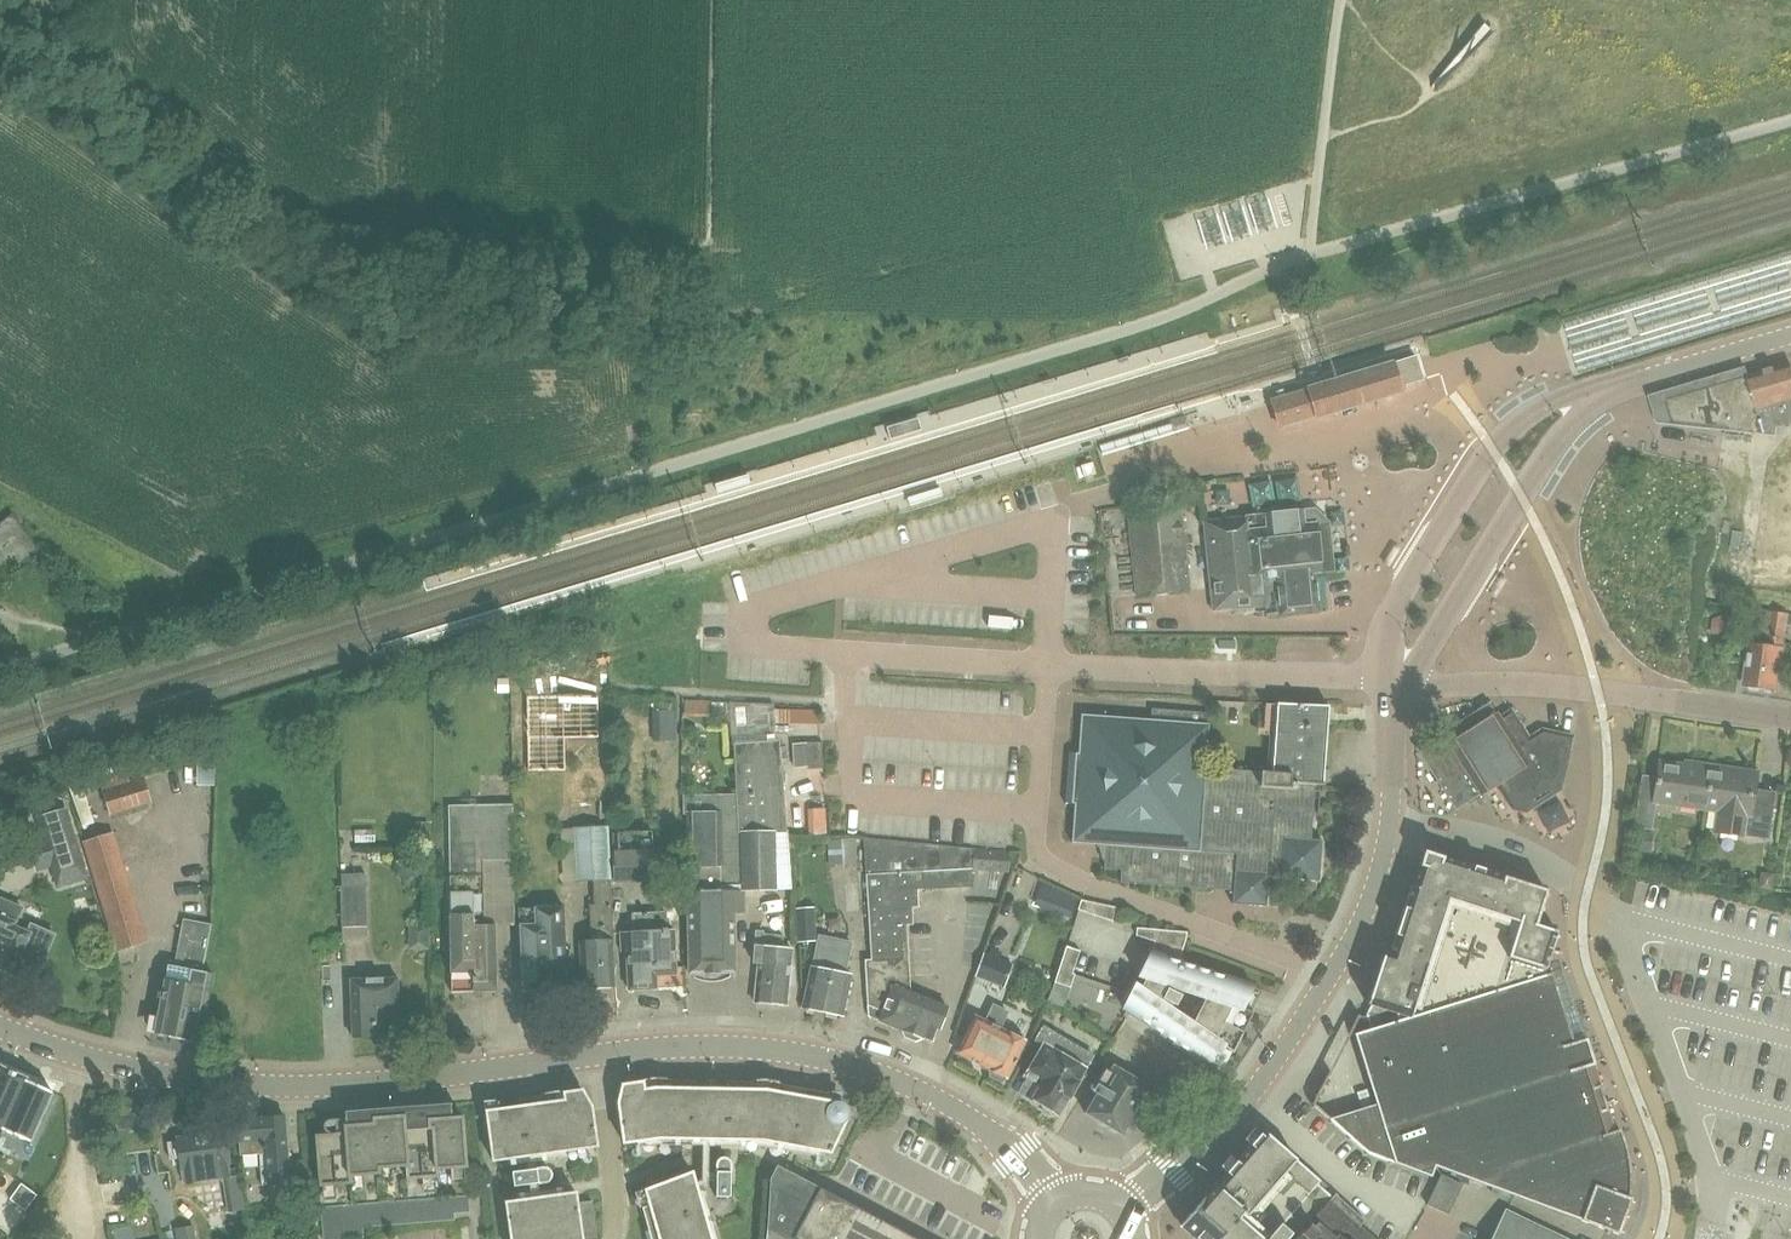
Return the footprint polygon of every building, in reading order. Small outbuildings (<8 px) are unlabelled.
[(1306,389),(1270,400),(1279,429),(1314,418),(1315,420),(1403,393),(1402,391),(1407,390),(1405,385),(1423,380),(1416,356),(1393,363),(1392,360),(1305,387),(1306,389)] [(1668,400),(1676,426),(1704,429),(1726,431),(1742,433),(1779,558),(1790,554),(1790,364),(1750,376),(1668,400)] [(1136,595),(1189,590),(1181,504),(1128,510),(1136,595)] [(1244,516),(1203,520),(1212,610),(1261,605),(1263,616),(1278,614),(1278,616),(1319,612),(1315,572),(1321,572),(1314,508),(1244,515),(1244,516)] [(40,551),(13,515),(0,524),(0,580),(40,551)] [(1598,574),(1622,578),(1625,547),(1602,544),(1598,574)] [(1751,644),(1746,685),(1748,685),(1751,690),(1760,691),(1764,688),(1778,690),(1789,616),(1774,614),(1748,610),(1746,627),(1756,628),(1759,623),(1762,623),(1759,645),(1751,644)] [(1644,635),(1644,643),(1672,644),(1672,635),(1644,635)] [(599,689),(525,691),(527,769),(566,768),(565,756),(597,755),(596,735),(600,735),(599,689)] [(690,701),(689,716),(716,717),(716,702),(690,701)] [(780,741),(777,741),(774,705),(732,702),(736,794),(683,795),(683,815),(687,815),(691,975),(736,974),(735,912),(745,912),(744,891),(792,890),(788,833),(780,741)] [(1325,785),(1330,706),(1279,702),(1273,773),(1269,773),(1264,772),(1263,787),(1291,788),(1292,783),(1316,785),(1325,785)] [(1312,839),(1316,785),(1292,783),(1291,788),(1263,787),(1264,772),(1206,768),(1208,745),(1209,724),(1210,714),(1151,709),(1150,720),(1081,715),(1078,754),(1069,753),(1066,803),(1075,804),(1072,843),(1106,845),(1104,869),(1121,871),(1120,883),(1234,891),(1233,904),(1267,907),(1269,878),(1319,881),(1322,840),(1312,839)] [(1482,795),(1497,785),(1512,809),(1527,812),(1561,791),(1573,737),(1543,730),(1530,738),(1526,732),(1512,710),(1500,718),(1498,714),(1449,745),(1450,745),(1436,754),(1467,802),(1481,794),(1482,795)] [(820,742),(794,744),(796,770),(809,769),(809,770),(822,769),(820,742)] [(1654,803),(1705,810),(1711,766),(1701,765),(1700,768),(1659,762),(1654,803)] [(1758,773),(1711,766),(1705,810),(1717,812),(1714,832),(1743,836),(1746,816),(1752,817),(1758,773)] [(110,779),(98,783),(108,816),(149,804),(141,779),(126,784),(122,773),(110,777),(110,779)] [(482,861),(513,860),(512,805),(449,807),(451,915),(450,915),(452,993),(497,992),(495,926),(483,926),(482,861)] [(825,809),(811,810),(812,834),(826,833),(825,809)] [(31,845),(38,868),(52,864),(53,870),(81,862),(80,856),(66,811),(38,820),(45,840),(31,845)] [(575,882),(594,883),(595,906),(590,906),(592,943),(580,943),(582,988),(615,986),(606,827),(575,829),(560,829),(563,882),(575,882)] [(146,943),(113,833),(85,842),(119,951),(146,943)] [(974,849),(864,838),(871,960),(866,960),(869,1017),(903,1030),(902,1032),(905,1039),(915,1043),(922,1040),(922,1038),(933,1042),(939,1028),(940,1029),(948,1008),(911,993),(907,926),(914,925),(913,908),(919,908),(918,891),(970,888),(974,849)] [(856,864),(855,839),(841,840),(843,865),(856,864)] [(613,850),(614,884),(656,882),(655,849),(613,850)] [(1440,1168),(1619,1234),(1632,1198),(1630,1198),(1631,1176),(1628,1153),(1622,1135),(1620,1129),(1614,1131),(1608,1111),(1607,1107),(1602,1086),(1601,1086),(1594,1065),(1595,1065),(1587,1038),(1574,1043),(1552,972),(1548,974),(1547,968),(1558,932),(1535,925),(1547,890),(1505,877),(1505,875),(1467,863),(1466,865),(1424,851),(1413,886),(1411,886),(1389,954),(1383,951),(1367,1004),(1409,1017),(1354,1034),(1383,1127),(1349,1137),(1366,1152),(1366,1154),(1367,1155),(1368,1153),(1391,1162),(1391,1163),(1392,1164),(1393,1163),(1436,1179),(1440,1168)] [(369,941),(366,873),(341,874),(344,942),(369,941)] [(13,976),(22,955),(42,964),(54,936),(30,926),(27,933),(14,928),(21,909),(0,900),(0,970),(13,976)] [(1079,910),(1114,922),(1117,908),(1082,900),(1079,910)] [(523,991),(568,989),(563,906),(518,909),(523,991)] [(814,910),(797,911),(799,942),(816,940),(814,910)] [(621,934),(623,951),(627,951),(629,990),(656,989),(655,975),(676,974),(673,930),(666,931),(665,913),(633,915),(634,933),(621,934)] [(169,965),(159,1018),(154,1017),(151,1031),(156,1032),(155,1034),(200,1043),(214,974),(203,972),(212,925),(183,919),(174,966),(169,965)] [(754,945),(753,963),(758,964),(755,1000),(787,1003),(792,949),(782,948),(783,935),(764,934),(764,931),(755,930),(754,945)] [(1152,953),(1180,962),(1188,933),(1159,930),(1152,953)] [(825,947),(820,969),(811,967),(802,1008),(843,1017),(852,975),(841,973),(846,951),(825,947)] [(1068,947),(1056,983),(1072,988),(1076,975),(1074,974),(1082,951),(1068,947)] [(1124,1009),(1213,1070),(1224,1047),(1234,1054),(1254,1013),(1243,1010),(1254,987),(1180,962),(1152,953),(1140,978),(1148,980),(1143,989),(1136,985),(1124,1009)] [(984,954),(976,977),(1005,987),(1013,964),(984,954)] [(350,981),(353,1039),(400,1036),(398,979),(350,981)] [(985,1022),(974,1017),(956,1054),(990,1070),(990,1077),(1001,1082),(1007,1078),(1025,1041),(1001,1030),(1009,1013),(993,1005),(985,1022)] [(1051,1114),(1054,1113),(1060,1116),(1088,1070),(1086,1068),(1093,1056),(1044,1027),(1035,1041),(1043,1046),(1024,1076),(1032,1080),(1023,1094),(1042,1105),(1042,1109),(1051,1114)] [(2,1127),(2,1129),(4,1130),(26,1080),(27,1078),(0,1066),(0,1126),(2,1127)] [(1151,1088),(1114,1066),(1085,1114),(1123,1136),(1151,1088)] [(831,1153),(847,1119),(848,1114),(847,1109),(844,1105),(839,1103),(841,1093),(826,1090),(825,1093),(785,1085),(785,1083),(768,1080),(751,1079),(751,1082),(727,1082),(727,1089),(696,1089),(696,1081),(672,1081),(673,1078),(654,1078),(638,1080),(638,1083),(622,1085),(618,1103),(624,1143),(659,1139),(765,1141),(831,1153)] [(26,1080),(4,1130),(30,1142),(53,1092),(26,1080)] [(568,1090),(539,1094),(539,1096),(519,1099),(520,1107),(486,1112),(493,1161),(597,1147),(592,1107),(582,1090),(569,1092),(568,1090)] [(352,1183),(351,1176),(380,1174),(380,1170),(406,1167),(407,1179),(438,1177),(438,1170),(467,1168),(463,1118),(452,1119),(451,1106),(453,1106),(453,1104),(427,1106),(427,1105),(426,1105),(427,1123),(429,1122),(429,1127),(406,1129),(405,1116),(374,1118),(374,1124),(345,1126),(346,1133),(316,1135),(320,1186),(352,1183)] [(240,1143),(241,1156),(260,1154),(262,1185),(290,1183),(285,1116),(263,1117),(263,1118),(238,1121),(240,1143)] [(1263,1130),(1180,1226),(1195,1238),(1297,1238),(1308,1227),(1307,1226),(1324,1207),(1333,1197),(1318,1184),(1321,1181),(1263,1130)] [(177,1142),(168,1143),(170,1160),(180,1159),(182,1170),(184,1170),(186,1185),(226,1179),(230,1178),(229,1170),(228,1163),(230,1163),(225,1132),(177,1139),(177,1142)] [(717,1165),(717,1166),(717,1198),(731,1198),(731,1166),(731,1165),(730,1163),(730,1162),(729,1161),(728,1160),(726,1159),(725,1159),(723,1159),(722,1159),(720,1160),(719,1161),(718,1162),(717,1163),(717,1165)] [(770,1179),(767,1238),(794,1238),(817,1195),(821,1189),(777,1166),(770,1179)] [(545,1169),(543,1169),(512,1173),(514,1187),(545,1183),(547,1183),(548,1182),(549,1181),(550,1180),(551,1179),(551,1177),(551,1176),(551,1174),(551,1173),(550,1172),(549,1171),(547,1170),(546,1169),(545,1169)] [(692,1174),(647,1192),(650,1205),(643,1207),(652,1238),(711,1238),(692,1174)] [(1464,1184),(1443,1174),(1428,1204),(1450,1214),(1464,1184)] [(22,1183),(10,1199),(26,1210),(38,1195),(22,1183)] [(817,1195),(794,1238),(916,1238),(821,1189),(817,1195)] [(596,1238),(591,1202),(577,1204),(575,1193),(504,1203),(510,1238),(589,1238),(596,1238)] [(1333,1197),(1324,1207),(1307,1226),(1308,1227),(1297,1238),(1375,1238),(1360,1225),(1365,1220),(1335,1194),(1333,1197)] [(364,1238),(363,1227),(455,1220),(455,1213),(470,1212),(469,1196),(322,1207),(324,1238),(348,1238),(364,1238)] [(1506,1211),(1492,1238),(1561,1238),(1506,1211)]
